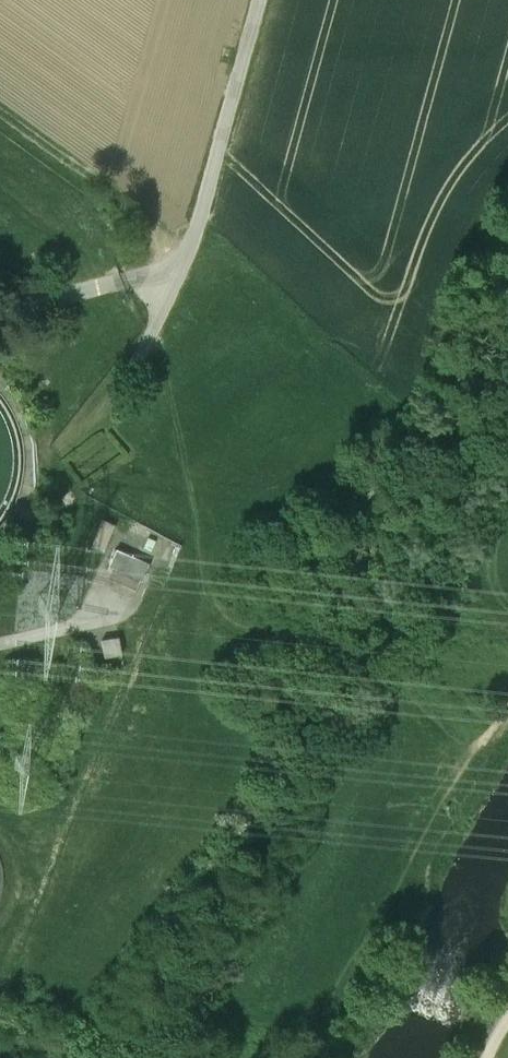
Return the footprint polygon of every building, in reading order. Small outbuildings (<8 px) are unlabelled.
[(137,588),(148,560),(117,547),(106,575),(137,588)]
